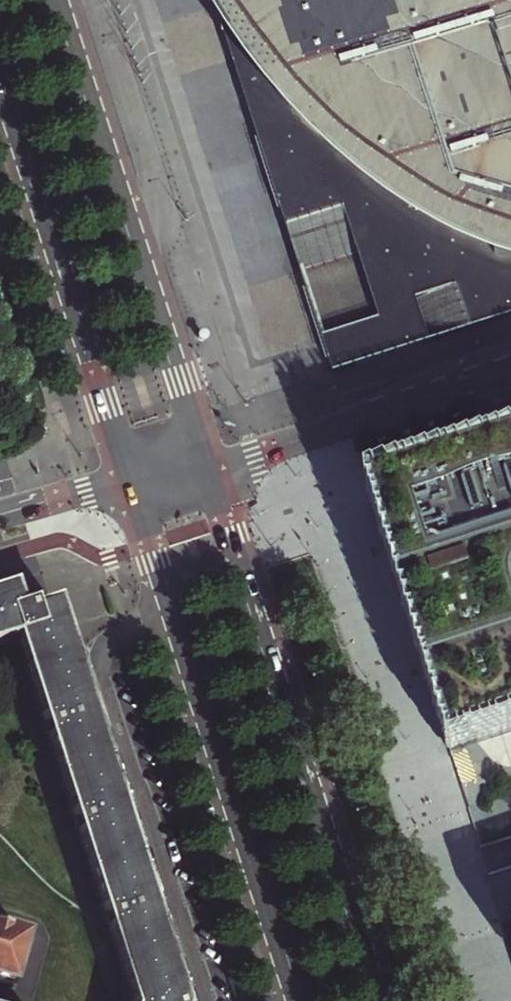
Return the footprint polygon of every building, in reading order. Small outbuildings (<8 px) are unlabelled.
[(296,256),(356,238),(381,316),(321,335),(333,373),(510,316),(510,0),(213,0),(296,256)] [(372,492),(400,581),(427,665),(454,750),(510,732),(510,618),(502,588),(502,570),(510,555),(510,448),(372,492)] [(502,570),(502,588),(510,618),(510,555),(502,570)] [(49,605),(30,611),(28,604),(13,609),(7,590),(0,592),(0,640),(12,636),(129,1000),(176,1000),(165,966),(141,891),(125,840),(119,820),(94,745),(70,669),(49,605)] [(8,986),(22,935),(7,931),(9,926),(0,923),(0,984),(8,986)]
